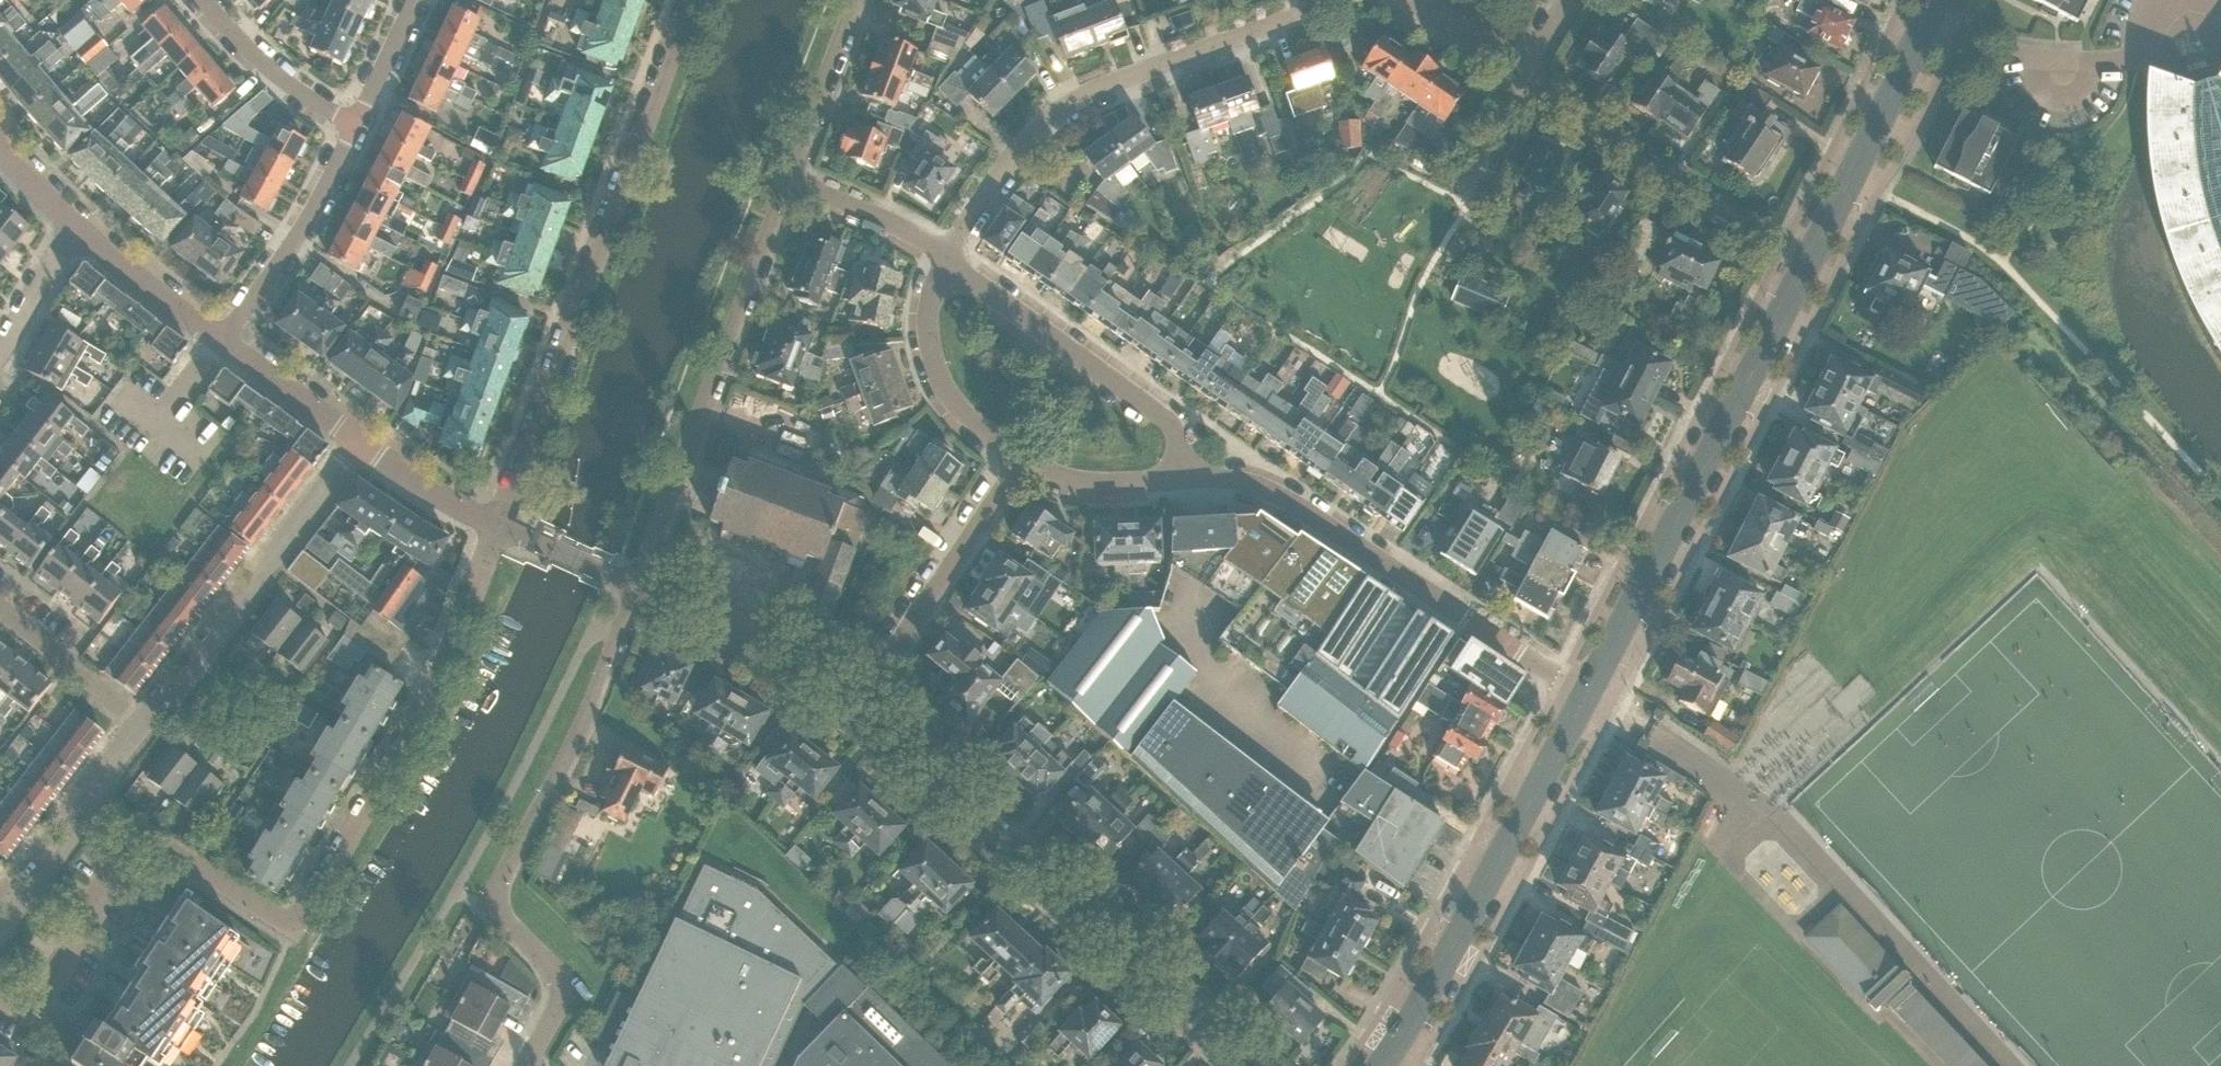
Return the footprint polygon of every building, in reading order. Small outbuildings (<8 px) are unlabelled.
[(107,0),(92,0),(85,6),(91,14),(107,0)] [(91,14),(98,22),(121,2),(131,15),(148,0),(107,0),(91,14)] [(248,1),(255,9),(257,8),(259,10),(271,0),(249,0),(248,1)] [(373,0),(334,0),(332,5),(363,20),(365,17),(368,16),(371,9),(370,6),(373,0)] [(644,0),(604,0),(602,5),(638,18),(644,0)] [(936,0),(897,0),(895,6),(901,8),(900,12),(938,27),(931,41),(957,51),(970,35),(942,24),(945,18),(931,12),(936,0)] [(1098,47),(1108,43),(1109,45),(1129,37),(1115,1),(1113,2),(1112,0),(1096,0),(1099,7),(1086,12),(1098,47)] [(1800,3),(1796,10),(1814,19),(1807,33),(1839,49),(1841,45),(1845,43),(1847,38),(1846,35),(1852,22),(1810,1),(1811,0),(1795,0),(1800,3)] [(2055,0),(2033,0),(2043,5),(2040,11),(2048,15),(2055,0)] [(2088,0),(2055,0),(2048,15),(2055,19),(2058,13),(2077,22),(2088,0)] [(1098,47),(1086,12),(1084,7),(1050,20),(1044,1),(1026,8),(1037,40),(1055,33),(1058,42),(1063,41),(1070,58),(1098,47)] [(362,22),(363,20),(332,5),(326,17),(307,8),(303,18),(353,42),(356,34),(360,33),(363,26),(362,22)] [(629,41),(638,18),(602,5),(598,18),(578,10),(577,12),(568,9),(565,17),(566,18),(566,19),(573,22),(574,21),(629,41)] [(19,15),(12,7),(0,17),(0,32),(19,15)] [(152,57),(161,49),(183,30),(174,20),(176,18),(169,10),(167,11),(165,9),(143,28),(154,40),(131,61),(138,68),(152,57)] [(505,62),(510,64),(515,55),(487,42),(487,40),(474,34),(480,22),(453,9),(442,32),(505,62)] [(565,17),(550,12),(546,21),(563,27),(566,19),(566,18),(565,17)] [(23,48),(12,36),(13,35),(11,33),(25,21),(19,15),(0,32),(0,68),(23,48)] [(298,27),(303,18),(294,16),(290,24),(298,27)] [(78,25),(72,17),(57,30),(63,38),(64,37),(65,36),(69,33),(78,25)] [(349,50),(353,42),(303,18),(298,28),(316,37),(310,50),(342,65),(342,64),(347,61),(350,54),(349,50)] [(87,66),(109,47),(84,19),(63,38),(87,66)] [(621,65),(629,41),(574,21),(573,22),(570,31),(590,39),(585,52),(588,53),(587,56),(590,62),(599,65),(603,62),(604,59),(621,65)] [(989,72),(1014,97),(1036,75),(1011,51),(1023,39),(1005,21),(990,37),(1007,54),(990,71),(989,72)] [(1683,48),(1691,37),(1668,22),(1661,33),(1683,48)] [(1643,58),(1659,35),(1644,24),(1632,40),(1624,35),(1621,41),(1609,33),(1603,42),(1594,36),(1574,66),(1603,85),(1629,48),(1643,58)] [(152,57),(138,68),(145,76),(159,65),(168,57),(178,69),(200,50),(183,30),(161,49),(152,57)] [(501,71),(505,62),(442,32),(431,55),(458,68),(464,55),(477,61),(478,60),(491,66),(501,71)] [(1408,53),(1408,52),(1383,36),(1361,67),(1376,77),(1364,96),(1374,103),(1382,91),(1381,90),(1386,84),(1387,85),(1408,53)] [(871,67),(929,88),(933,80),(913,72),(914,71),(909,69),(916,51),(883,39),(877,56),(876,56),(871,67)] [(58,51),(49,41),(31,58),(23,48),(0,68),(0,82),(1,83),(4,83),(12,92),(58,51)] [(950,64),(957,51),(931,41),(925,55),(950,64)] [(1653,67),(1666,48),(1657,42),(1643,61),(1653,67)] [(1805,98),(1814,82),(1811,81),(1817,70),(1805,64),(1809,57),(1787,45),(1769,78),(1805,98)] [(109,47),(87,66),(97,77),(110,92),(122,82),(109,67),(118,59),(109,47)] [(545,62),(555,55),(538,49),(535,58),(545,62)] [(195,89),(217,70),(200,50),(178,69),(187,79),(176,88),(178,91),(166,101),(172,108),(186,96),(195,88),(195,89)] [(1418,106),(1441,72),(1409,50),(1408,52),(1408,53),(1387,85),(1417,105),(1418,106)] [(1678,90),(1698,61),(1683,50),(1670,69),(1673,71),(1665,81),(1653,73),(1631,104),(1657,122),(1659,118),(1678,90)] [(28,113),(57,88),(47,76),(48,76),(55,70),(52,67),(63,57),(58,51),(12,92),(18,99),(18,102),(28,113)] [(1294,118),(1325,107),(1317,85),(1333,79),(1323,51),(1286,64),(1295,91),(1285,95),(1294,118)] [(431,55),(421,77),(474,102),(478,93),(465,86),(466,84),(453,78),(458,68),(431,55)] [(989,72),(990,71),(974,55),(956,75),(955,73),(939,89),(957,106),(968,95),(993,118),(1014,97),(989,72)] [(571,98),(604,110),(613,86),(592,78),(593,75),(570,66),(564,83),(553,79),(549,90),(571,98)] [(926,98),(929,88),(871,67),(867,78),(868,78),(862,96),(894,108),(901,90),(906,92),(906,90),(926,98)] [(543,73),(530,68),(525,80),(538,85),(543,73)] [(217,70),(195,89),(212,109),(234,90),(232,88),(234,86),(227,77),(225,79),(217,70)] [(2220,80),(2197,87),(2152,71),(2150,110),(2152,149),(2157,188),(2165,226),(2177,264),(2192,300),(2210,335),(2220,351),(2220,79),(2220,80)] [(1418,106),(1417,105),(1413,113),(1406,123),(1393,142),(1415,154),(1427,137),(1424,134),(1430,125),(1424,121),(1429,113),(1443,123),(1465,91),(1440,74),(1441,72),(1418,106)] [(469,111),(474,102),(421,77),(410,100),(437,113),(444,98),(456,103),(455,104),(469,111)] [(1217,88),(1229,122),(1234,135),(1255,128),(1258,136),(1268,133),(1270,138),(1281,134),(1282,138),(1291,135),(1285,119),(1277,121),(1271,106),(1257,110),(1246,78),(1217,88)] [(48,133),(101,88),(93,79),(69,100),(66,98),(57,88),(28,113),(36,123),(40,123),(48,133)] [(1659,118),(1688,138),(1706,111),(1719,119),(1730,103),(1718,94),(1719,91),(1704,80),(1691,99),(1678,90),(1659,118)] [(1764,110),(1772,99),(1745,81),(1738,92),(1764,110)] [(127,91),(121,84),(114,91),(120,98),(127,91)] [(101,88),(48,133),(54,139),(54,143),(60,149),(63,149),(90,127),(83,118),(108,97),(101,88)] [(1207,129),(1229,122),(1217,88),(1188,98),(1199,131),(1185,136),(1195,165),(1207,161),(1205,155),(1215,152),(1207,129)] [(596,134),(604,110),(571,98),(549,90),(545,100),(565,107),(560,121),(596,134)] [(254,146),(292,167),(298,155),(301,156),(306,146),(304,145),(305,142),(280,128),(273,141),(247,128),(252,118),(273,99),(262,91),(220,126),(255,145),(254,146)] [(524,106),(528,95),(517,91),(513,103),(524,106)] [(1374,103),(1368,112),(1378,119),(1393,98),(1382,91),(1374,103)] [(186,96),(172,108),(179,116),(193,104),(186,96)] [(1766,164),(1783,139),(1787,133),(1778,126),(1741,101),(1731,115),(1740,121),(1725,144),(1723,143),(1722,144),(1724,146),(1723,147),(1722,149),(1722,151),(1722,153),(1722,154),(1722,155),(1723,156),(1723,157),(1724,159),(1726,161),(1725,163),(1750,179),(1752,180),(1753,180),(1755,180),(1756,180),(1758,179),(1760,178),(1761,176),(1762,174),(1762,173),(1762,172),(1762,171),(1761,170),(1761,169),(1760,168),(1759,167),(1758,166),(1762,160),(1766,164)] [(898,113),(889,110),(885,121),(910,130),(917,119),(898,112),(898,113)] [(1977,154),(1994,120),(1987,117),(1984,122),(1962,111),(1948,139),(1977,154)] [(89,173),(136,124),(128,116),(119,125),(105,140),(95,131),(71,156),(73,162),(79,168),(83,167),(89,173)] [(389,141),(417,155),(423,158),(431,162),(436,153),(422,146),(430,130),(402,116),(401,119),(398,118),(394,127),(396,128),(389,141)] [(1108,136),(1129,164),(1144,154),(1157,171),(1163,169),(1165,174),(1176,170),(1166,141),(1153,146),(1133,118),(1108,136)] [(1340,149),(1362,148),(1360,120),(1338,121),(1340,149)] [(1977,154),(2003,168),(2017,140),(1999,130),(2002,124),(1994,120),(1977,154)] [(587,156),(596,134),(560,121),(555,133),(536,126),(535,127),(529,124),(526,134),(532,136),(587,156)] [(896,149),(902,132),(877,123),(873,133),(856,126),(854,133),(847,130),(845,135),(843,134),(839,145),(841,146),(839,151),(849,155),(848,158),(873,168),(880,151),(883,153),(886,145),(896,149)] [(106,194),(133,166),(122,155),(136,140),(145,132),(136,124),(89,173),(97,181),(96,185),(106,194)] [(521,131),(509,127),(504,139),(517,144),(521,132),(521,131)] [(495,148),(500,136),(480,128),(474,139),(495,148)] [(183,153),(200,138),(192,129),(175,144),(183,153)] [(937,139),(926,131),(910,155),(921,163),(906,186),(930,203),(945,182),(947,184),(955,172),(938,161),(941,156),(949,144),(939,137),(937,139)] [(216,154),(222,144),(209,136),(199,144),(200,145),(216,154)] [(578,180),(587,156),(532,136),(528,147),(548,154),(543,168),(578,180)] [(1129,165),(1129,164),(1108,136),(1084,154),(1104,182),(1086,206),(1112,222),(1122,229),(1133,213),(1123,207),(1127,201),(1123,198),(1127,193),(1123,187),(1138,176),(1129,165)] [(1960,188),(1977,154),(1948,139),(1934,167),(1955,178),(1952,184),(1960,188)] [(411,167),(417,155),(389,141),(388,142),(386,141),(382,150),(384,151),(377,163),(405,178),(427,189),(433,178),(411,167)] [(279,190),(292,167),(254,146),(242,168),(241,170),(279,190)] [(206,180),(215,167),(193,151),(183,160),(206,180)] [(1989,195),(2003,168),(1977,154),(1960,188),(1967,192),(1970,186),(1989,195)] [(127,209),(165,168),(164,167),(168,164),(159,157),(156,159),(142,174),(133,166),(106,194),(115,202),(119,201),(127,209)] [(241,170),(242,168),(227,160),(222,169),(238,177),(237,179),(249,185),(241,198),(267,212),(268,210),(270,211),(276,201),(273,200),(279,190),(241,170)] [(397,193),(405,178),(377,163),(376,165),(374,164),(369,173),(371,175),(365,187),(393,201),(399,203),(403,195),(397,193)] [(464,180),(476,186),(483,172),(471,166),(464,180)] [(144,228),(170,199),(159,189),(172,174),(165,168),(127,209),(134,215),(133,218),(144,228)] [(1624,196),(1597,177),(1589,189),(1584,186),(1574,201),(1578,204),(1572,214),(1573,214),(1572,215),(1559,210),(1553,226),(1576,241),(1584,229),(1598,238),(1601,234),(1605,236),(1627,204),(1621,200),(1624,196)] [(170,199),(144,228),(152,235),(157,235),(164,241),(201,200),(206,205),(217,192),(205,180),(192,192),(179,207),(170,199)] [(471,196),(476,186),(464,180),(459,191),(471,196)] [(385,216),(393,201),(365,187),(364,189),(362,188),(357,197),(359,198),(353,210),(381,225),(386,227),(391,219),(385,216)] [(511,194),(507,203),(563,223),(570,201),(535,188),(530,202),(511,194)] [(13,248),(30,226),(1,204),(7,197),(0,191),(0,237),(13,248)] [(1002,255),(1025,223),(1015,216),(1024,202),(1014,195),(982,241),(1002,255)] [(478,220),(487,201),(475,196),(466,215),(478,220)] [(196,269),(240,210),(239,209),(226,198),(215,214),(219,218),(209,232),(195,221),(174,249),(176,251),(177,254),(196,269)] [(554,246),(563,223),(507,203),(507,205),(503,215),(523,223),(519,234),(554,246)] [(1028,273),(1050,241),(1039,233),(1050,215),(1040,209),(1025,231),(1005,258),(1028,273)] [(240,210),(196,269),(214,282),(217,281),(219,283),(220,282),(224,279),(226,274),(240,255),(226,244),(240,226),(254,237),(263,225),(240,210)] [(374,237),(381,225),(353,210),(352,212),(350,211),(345,220),(347,221),(341,233),(369,248),(390,259),(396,248),(374,237)] [(443,227),(454,233),(460,220),(448,214),(443,227)] [(449,244),(454,233),(443,227),(437,239),(449,244)] [(1661,230),(1652,248),(1661,253),(1660,256),(1666,258),(1658,275),(1663,277),(1664,279),(1671,283),(1674,282),(1690,291),(1693,284),(1704,290),(1717,264),(1707,259),(1711,252),(1704,248),(1703,249),(1671,233),(1670,235),(1661,230)] [(1047,287),(1081,237),(1080,236),(1080,237),(1071,231),(1059,247),(1050,241),(1028,273),(1047,287)] [(361,262),(369,248),(341,233),(340,235),(338,234),(333,243),(335,245),(329,257),(357,271),(362,273),(367,266),(361,262)] [(492,245),(490,251),(545,271),(554,246),(519,234),(514,248),(494,241),(492,245)] [(13,248),(0,237),(0,264),(13,248)] [(846,283),(847,281),(849,273),(835,268),(836,264),(833,263),(840,245),(821,237),(819,244),(806,239),(800,255),(803,256),(800,265),(846,283)] [(1067,300),(1089,268),(1077,259),(1088,241),(1081,237),(1047,287),(1067,300)] [(1631,240),(1623,257),(1635,263),(1643,247),(1631,240)] [(1963,268),(1970,254),(1951,245),(1944,259),(1963,268)] [(536,296),(545,271),(490,251),(486,262),(506,269),(501,283),(506,285),(505,287),(508,288),(508,286),(536,296)] [(1921,289),(1962,310),(1964,305),(2003,325),(2010,311),(1980,280),(1943,261),(1935,278),(1929,275),(1929,274),(1886,252),(1872,278),(1869,280),(1863,291),(1875,298),(1869,310),(1887,319),(1894,308),(1904,313),(1911,298),(1915,300),(1921,289)] [(472,281),(476,269),(453,260),(447,271),(472,281)] [(420,275),(432,281),(438,267),(427,261),(420,275)] [(857,294),(892,302),(899,274),(878,269),(876,265),(868,263),(865,266),(863,266),(860,282),(855,281),(854,283),(847,281),(846,283),(845,287),(853,288),(853,290),(857,292),(857,294)] [(108,306),(118,293),(105,283),(105,282),(90,269),(88,266),(84,264),(82,267),(80,271),(69,284),(95,304),(99,299),(108,306)] [(298,342),(332,296),(343,280),(321,264),(309,280),(323,290),(312,306),(298,296),(297,298),(293,301),(292,305),(283,317),(282,315),(275,325),(298,342)] [(1087,314),(1110,281),(1109,280),(1116,269),(1108,264),(1100,275),(1089,268),(1067,300),(1087,314)] [(845,287),(846,283),(800,265),(796,274),(794,273),(787,290),(800,294),(797,300),(816,307),(823,289),(841,296),(845,287)] [(420,289),(427,292),(432,281),(420,275),(410,269),(401,287),(420,289)] [(1498,317),(1507,293),(1461,275),(1452,300),(1498,317)] [(463,298),(468,285),(443,276),(439,289),(463,298)] [(1107,328),(1130,296),(1116,286),(1110,281),(1087,314),(1107,328)] [(1127,342),(1158,297),(1156,296),(1148,291),(1141,303),(1130,296),(1107,328),(1127,342)] [(142,333),(153,319),(124,296),(124,297),(118,293),(108,306),(142,333)] [(890,315),(892,302),(857,294),(850,321),(886,330),(886,327),(891,326),(893,318),(890,315)] [(332,296),(298,342),(321,359),(342,328),(329,318),(340,302),(332,296)] [(1147,355),(1170,323),(1158,315),(1166,303),(1158,297),(1127,342),(1147,355)] [(414,323),(423,305),(409,298),(400,316),(414,323)] [(464,321),(520,342),(529,316),(501,306),(502,304),(499,303),(498,305),(493,303),(488,317),(468,309),(464,321)] [(81,320),(62,309),(58,316),(57,318),(76,329),(81,320)] [(443,315),(427,309),(420,325),(436,332),(443,315)] [(153,319),(142,333),(151,339),(147,345),(173,365),(184,351),(187,348),(188,345),(186,342),(182,340),(166,329),(166,330),(156,322),(157,322),(153,319)] [(520,342),(464,321),(461,331),(481,338),(476,352),(511,365),(520,342)] [(75,368),(75,367),(84,352),(90,355),(89,358),(100,364),(106,355),(51,323),(38,347),(75,368)] [(1189,336),(1188,336),(1170,323),(1147,355),(1167,369),(1189,336)] [(822,372),(824,361),(807,354),(813,339),(785,328),(785,329),(774,325),(772,331),(768,330),(763,342),(767,343),(765,349),(822,372)] [(1186,382),(1209,350),(1198,342),(1204,332),(1195,326),(1188,336),(1189,336),(1167,369),(1186,382)] [(351,380),(384,333),(375,327),(363,343),(350,333),(328,364),(351,380)] [(826,348),(852,346),(851,343),(853,343),(852,328),(829,331),(826,348)] [(413,330),(404,347),(392,364),(393,364),(371,395),(395,412),(406,397),(413,378),(403,371),(415,354),(422,337),(413,330)] [(393,364),(392,364),(380,355),(392,339),(384,333),(351,380),(371,395),(393,364)] [(122,356),(130,346),(119,338),(112,348),(122,356)] [(1573,354),(1572,355),(1595,367),(1602,370),(1607,373),(1619,379),(1653,396),(1662,380),(1665,381),(1671,369),(1668,368),(1669,365),(1635,347),(1625,367),(1601,356),(1588,349),(1577,344),(1573,354)] [(1226,410),(1248,377),(1235,368),(1226,380),(1219,374),(1234,351),(1225,345),(1218,356),(1209,350),(1186,382),(1226,410)] [(824,361),(853,357),(852,346),(826,348),(824,361)] [(92,377),(75,367),(75,368),(38,347),(24,370),(62,391),(72,374),(77,378),(75,381),(87,387),(92,377)] [(821,381),(822,372),(765,349),(763,354),(759,353),(754,365),(758,367),(756,373),(767,377),(766,378),(794,388),(800,372),(821,381)] [(471,364),(451,356),(448,366),(503,387),(511,365),(476,352),(471,364)] [(844,401),(900,381),(890,354),(872,361),(870,356),(852,363),(859,382),(840,389),(844,401)] [(421,357),(418,366),(430,370),(433,361),(421,357)] [(1817,385),(1857,405),(1865,390),(1875,395),(1881,382),(1891,387),(1897,375),(1875,364),(1870,375),(1841,361),(1839,365),(1829,360),(1817,385)] [(495,409),(503,387),(448,366),(443,377),(464,385),(459,396),(495,409)] [(248,409),(258,397),(245,387),(246,386),(230,375),(228,372),(224,370),(221,373),(219,377),(208,391),(234,411),(240,403),(248,409)] [(1602,370),(1579,416),(1598,426),(1606,411),(1637,427),(1639,424),(1642,426),(1648,413),(1645,412),(1653,396),(1619,379),(1607,373),(1602,370)] [(1328,388),(1326,392),(1338,400),(1350,383),(1336,373),(1326,387),(1328,388)] [(1245,423),(1276,379),(1270,375),(1266,381),(1263,379),(1259,384),(1248,377),(1226,410),(1245,423)] [(1328,388),(1326,387),(1312,377),(1303,390),(1307,393),(1296,410),(1288,404),(1265,437),(1285,451),(1323,396),(1321,395),(1324,391),(1326,392),(1328,388)] [(1265,437),(1288,404),(1276,396),(1284,385),(1276,379),(1245,423),(1265,437)] [(900,381),(844,401),(849,413),(868,406),(875,425),(893,419),(892,414),(910,408),(900,381)] [(1849,421),(1857,405),(1817,385),(1804,410),(1814,415),(1812,419),(1852,440),(1859,426),(1849,421)] [(1324,478),(1359,428),(1357,426),(1373,402),(1362,393),(1346,417),(1348,419),(1335,437),(1327,432),(1305,464),(1324,478)] [(57,438),(58,438),(69,424),(74,428),(72,430),(82,438),(89,429),(45,394),(28,415),(57,438)] [(445,407),(433,403),(431,408),(431,415),(485,436),(495,409),(459,396),(459,398),(450,394),(445,407)] [(1305,464),(1327,432),(1315,423),(1330,401),(1323,396),(1285,451),(1305,464)] [(283,435),(293,421),(264,400),(264,401),(258,397),(248,409),(283,435)] [(431,415),(431,408),(409,400),(403,418),(417,428),(420,420),(438,426),(438,428),(445,430),(440,444),(456,450),(455,454),(476,462),(485,436),(431,415)] [(73,450),(58,438),(57,438),(28,415),(12,436),(41,459),(41,458),(52,444),(58,448),(56,451),(66,459),(73,450)] [(234,421),(228,417),(221,426),(229,432),(236,423),(234,421)] [(290,451),(313,467),(324,453),(327,451),(328,447),(326,444),(322,443),(307,431),(306,432),(296,425),(297,424),(293,421),(283,435),(291,441),(286,448),(290,451)] [(246,431),(238,426),(232,434),(243,441),(248,433),(246,431)] [(1344,491),(1367,459),(1354,450),(1366,433),(1359,428),(1324,478),(1344,491)] [(916,470),(945,490),(949,484),(951,486),(958,474),(956,473),(959,468),(946,459),(950,454),(917,432),(908,447),(924,457),(916,470)] [(1780,457),(1818,477),(1826,462),(1836,467),(1842,455),(1801,433),(1799,437),(1792,433),(1780,457)] [(41,458),(41,459),(12,436),(0,452),(0,460),(19,475),(19,476),(24,480),(36,465),(41,469),(40,471),(50,479),(57,470),(41,458)] [(895,457),(906,442),(897,436),(887,451),(895,457)] [(1593,444),(1592,444),(1580,438),(1560,474),(1578,484),(1578,485),(1601,497),(1621,458),(1593,444)] [(1364,505),(1402,450),(1391,442),(1376,465),(1367,459),(1344,491),(1364,505)] [(1448,475),(1460,457),(1446,447),(1433,464),(1448,475)] [(1384,519),(1406,486),(1395,479),(1410,455),(1402,450),(1364,505),(1384,519)] [(106,451),(95,466),(104,472),(115,457),(106,451)] [(297,487),(313,467),(290,451),(282,461),(273,453),(266,462),(297,487)] [(1860,466),(1865,457),(1852,451),(1847,460),(1860,466)] [(854,508),(858,497),(749,456),(745,468),(731,463),(710,521),(718,524),(706,558),(728,566),(727,569),(744,575),(743,577),(759,583),(758,586),(786,596),(784,599),(804,607),(803,609),(830,619),(869,514),(854,508)] [(1810,492),(1818,477),(1780,457),(1767,481),(1774,485),(1772,488),(1814,510),(1820,497),(1810,492)] [(5,494),(19,476),(19,475),(0,460),(0,499),(1,499),(5,494)] [(282,507),(297,487),(266,462),(259,471),(268,479),(260,490),(282,507)] [(941,496),(945,490),(916,470),(907,483),(891,472),(881,486),(871,502),(890,514),(899,499),(913,508),(917,502),(931,511),(934,507),(936,508),(943,497),(941,496)] [(340,553),(382,493),(359,478),(337,507),(351,517),(338,534),(330,545),(316,534),(306,547),(328,564),(337,552),(340,553)] [(92,489),(81,480),(76,486),(87,495),(92,489)] [(1406,486),(1384,519),(1403,532),(1434,487),(1425,481),(1417,493),(1406,486)] [(267,526),(282,507),(260,490),(252,500),(242,492),(235,502),(267,526)] [(384,539),(404,508),(382,493),(340,553),(351,562),(355,557),(357,549),(358,548),(371,530),(384,539)] [(5,494),(1,499),(0,499),(0,505),(13,503),(12,499),(5,494)] [(1518,512),(1525,500),(1514,494),(1507,506),(1518,512)] [(1743,529),(1781,548),(1790,532),(1803,538),(1809,527),(1759,501),(1754,510),(1751,512),(1743,529)] [(251,546),(267,526),(235,502),(228,510),(238,518),(229,529),(251,546)] [(8,515),(13,508),(13,503),(0,505),(0,525),(8,515)] [(1042,515),(1031,507),(1012,535),(1036,551),(1051,561),(1061,546),(1064,548),(1073,535),(1055,523),(1056,520),(1044,512),(1042,515)] [(26,528),(7,552),(29,569),(51,540),(36,528),(40,523),(43,525),(51,515),(42,508),(26,528)] [(411,547),(426,523),(404,508),(384,539),(398,548),(394,554),(392,553),(372,583),(380,590),(392,571),(400,558),(404,560),(411,548),(411,547)] [(1475,576),(1503,532),(1467,510),(1440,554),(1475,576)] [(1827,527),(1832,529),(1841,533),(1847,520),(1835,512),(1828,526),(1827,527)] [(1171,550),(1224,550),(1226,549),(1231,552),(1223,563),(1260,588),(1223,639),(1290,688),(1276,706),(1364,771),(1453,635),(1300,534),(1297,538),(1259,514),(1256,518),(1234,519),(1234,517),(1172,521),(1172,523),(1171,550)] [(26,528),(8,515),(0,525),(0,546),(7,552),(26,528)] [(195,528),(186,520),(179,529),(192,539),(199,531),(195,528)] [(1171,550),(1172,523),(1159,524),(1159,522),(1156,522),(1152,520),(1127,521),(1129,588),(1144,587),(1142,560),(1160,560),(1160,551),(1171,550)] [(1115,588),(1129,588),(1127,521),(1101,522),(1098,525),(1095,525),(1096,562),(1114,562),(1115,588)] [(1827,527),(1828,526),(1817,521),(1813,529),(1827,537),(1832,529),(1827,527)] [(1538,555),(1574,575),(1586,552),(1575,546),(1581,534),(1556,522),(1545,543),(1525,532),(1513,526),(1508,534),(1505,533),(1504,536),(1518,544),(1517,546),(1531,554),(1534,549),(1537,551),(1534,555),(1537,557),(1538,555)] [(399,577),(405,568),(408,564),(415,568),(418,561),(432,568),(450,537),(426,523),(411,547),(411,548),(404,560),(400,558),(392,571),(380,590),(386,594),(399,577)] [(202,548),(232,571),(248,550),(219,526),(202,548)] [(1773,565),(1781,548),(1743,529),(1734,545),(1735,548),(1730,558),(1780,583),(1786,572),(1773,565)] [(80,562),(79,562),(65,551),(69,546),(71,547),(79,537),(71,530),(36,575),(57,591),(80,562)] [(1562,598),(1574,575),(1538,555),(1537,557),(1534,555),(1537,551),(1534,549),(1531,554),(1517,546),(1518,544),(1504,536),(1503,538),(1501,541),(1516,549),(1512,557),(1531,567),(1527,575),(1526,577),(1562,598)] [(179,542),(173,538),(168,544),(167,545),(175,551),(180,543),(179,542)] [(100,578),(86,567),(90,562),(92,564),(100,553),(91,546),(79,562),(80,562),(57,591),(78,607),(100,578)] [(216,592),(232,571),(202,548),(186,568),(216,592)] [(140,551),(136,556),(137,562),(142,566),(149,557),(141,550),(140,551)] [(317,577),(325,567),(303,551),(295,561),(317,577)] [(1014,605),(1015,604),(1024,590),(1036,598),(1044,586),(999,556),(981,583),(1014,605)] [(362,598),(372,583),(340,559),(330,572),(325,567),(317,577),(309,587),(315,593),(330,574),(362,598)] [(309,587),(317,577),(295,561),(287,571),(309,587)] [(100,578),(78,607),(99,624),(121,595),(106,583),(111,578),(113,580),(121,570),(112,563),(100,578)] [(200,612),(216,592),(186,568),(170,589),(200,612)] [(406,635),(407,635),(439,589),(405,568),(399,577),(386,594),(376,608),(374,611),(374,610),(373,611),(406,635)] [(1526,577),(1527,575),(1523,573),(1521,577),(1505,569),(1499,579),(1519,590),(1513,600),(1550,620),(1562,598),(1526,577)] [(1702,601),(1745,624),(1753,610),(1757,612),(1764,600),(1720,577),(1714,590),(1709,587),(1702,601)] [(386,594),(380,590),(372,583),(362,598),(376,608),(386,594)] [(1037,619),(1015,604),(1014,605),(981,583),(970,599),(973,601),(966,611),(1008,639),(1016,627),(1027,634),(1037,619)] [(1800,604),(1804,595),(1785,585),(1780,593),(1780,594),(1800,604)] [(183,633),(200,612),(170,589),(154,610),(183,633)] [(1780,594),(1780,593),(1776,591),(1769,604),(1797,618),(1804,606),(1800,604),(1780,594)] [(306,615),(316,603),(305,594),(295,606),(306,615)] [(137,606),(131,601),(129,600),(121,611),(123,612),(129,617),(137,606)] [(1738,638),(1745,624),(1702,601),(1695,615),(1699,617),(1693,630),(1736,652),(1742,640),(1738,638)] [(277,654),(302,622),(277,602),(251,634),(277,654)] [(167,654),(183,633),(154,610),(137,630),(167,654)] [(410,637),(407,635),(406,635),(373,611),(360,627),(350,620),(344,636),(367,652),(389,668),(410,637)] [(1324,826),(1323,825),(1325,823),(1171,709),(1199,670),(1162,642),(1165,639),(1149,611),(1102,613),(1047,683),(1274,891),(1324,826)] [(335,612),(335,613),(328,623),(339,631),(347,620),(335,612)] [(302,622),(277,654),(302,674),(328,641),(302,622)] [(111,642),(117,633),(106,625),(99,634),(111,642)] [(151,674),(167,654),(137,630),(121,651),(151,674)] [(992,678),(976,665),(981,659),(967,647),(969,644),(953,630),(930,658),(941,667),(939,669),(938,670),(937,673),(936,675),(935,675),(935,678),(934,681),(935,683),(935,685),(935,687),(936,688),(937,690),(939,692),(940,694),(942,696),(944,697),(941,701),(966,723),(995,688),(1011,701),(1015,696),(1021,702),(1041,678),(1017,660),(1001,679),(995,674),(992,678)] [(359,663),(367,652),(344,636),(328,658),(348,671),(355,660),(359,663)] [(1505,707),(1506,707),(1526,677),(1470,639),(1467,644),(1458,639),(1442,665),(1450,670),(1449,671),(1462,679),(1473,686),(1472,686),(1505,707)] [(9,651),(0,644),(0,663),(9,651)] [(1031,646),(1023,657),(1047,674),(1055,663),(1031,646)] [(30,668),(9,651),(0,663),(0,690),(7,696),(8,697),(30,668)] [(134,695),(151,674),(121,651),(105,672),(134,695)] [(690,667),(674,659),(675,658),(667,654),(664,660),(659,658),(640,696),(652,708),(658,695),(672,703),(690,667)] [(1695,665),(1674,655),(1661,680),(1686,693),(1680,704),(1709,719),(1728,683),(1727,683),(1732,673),(1720,667),(1720,666),(1700,656),(1695,665)] [(7,696),(0,706),(0,724),(12,708),(10,707),(14,701),(29,713),(52,684),(30,668),(8,697),(7,696)] [(265,835),(250,861),(256,864),(248,878),(276,895),(401,687),(372,670),(364,684),(358,680),(351,693),(348,690),(340,703),(344,705),(343,706),(349,709),(333,735),(327,732),(322,729),(315,741),(320,744),(312,757),(318,761),(310,773),(298,766),(290,780),(296,784),(282,807),(275,804),(267,818),(259,832),(265,835)] [(1762,695),(1768,683),(1744,671),(1738,684),(1762,695)] [(705,760),(710,750),(740,696),(710,679),(704,690),(707,691),(695,715),(711,724),(709,727),(714,730),(711,735),(707,733),(701,744),(697,742),(693,748),(705,760)] [(1505,707),(1472,686),(1462,705),(1427,685),(1422,694),(1489,734),(1493,724),(1495,725),(1497,722),(1502,721),(1505,715),(1503,710),(1504,708),(1505,709),(1506,707),(1505,707)] [(1484,743),(1489,734),(1422,694),(1416,703),(1452,724),(1442,742),(1433,757),(1460,773),(1468,758),(1476,762),(1478,759),(1483,757),(1486,752),(1484,747),(1486,744),(1484,743)] [(740,696),(710,750),(705,760),(712,767),(719,755),(720,756),(727,744),(722,742),(725,737),(730,739),(732,736),(748,746),(761,723),(764,725),(770,714),(740,696)] [(308,729),(317,713),(298,702),(289,718),(308,729)] [(54,729),(87,755),(104,734),(71,708),(54,729)] [(1660,721),(1664,713),(1656,709),(1652,717),(1660,721)] [(1038,751),(1039,751),(1052,737),(1038,724),(1035,727),(1024,717),(996,747),(1000,750),(992,758),(1002,767),(1002,771),(1012,780),(1038,751)] [(1730,755),(1740,739),(1712,720),(1701,736),(1730,755)] [(71,776),(87,755),(54,729),(38,750),(71,776)] [(777,796),(815,747),(791,729),(767,761),(781,772),(768,789),(777,796)] [(1646,750),(1649,742),(1641,737),(1637,746),(1646,750)] [(172,798),(198,766),(172,746),(147,778),(172,798)] [(669,769),(649,759),(650,757),(627,746),(616,768),(609,765),(604,776),(610,779),(601,797),(609,801),(604,812),(623,822),(640,789),(655,796),(669,769)] [(830,799),(848,779),(836,769),(838,766),(815,747),(777,796),(787,804),(800,787),(814,798),(820,790),(830,799)] [(1094,758),(1084,749),(1072,762),(1061,752),(1051,763),(1039,751),(1038,751),(1012,780),(1022,789),(1026,789),(1035,797),(1042,789),(1046,792),(1070,765),(1080,774),(1094,758)] [(55,797),(71,776),(38,750),(22,771),(55,797)] [(1080,774),(1074,780),(1085,790),(1106,767),(1095,757),(1094,758),(1080,774)] [(1611,787),(1666,816),(1672,805),(1654,796),(1663,780),(1625,760),(1623,763),(1621,765),(1618,770),(1618,773),(1611,787)] [(198,766),(172,798),(198,818),(223,786),(198,766)] [(39,817),(55,797),(22,771),(6,791),(39,817)] [(1371,827),(1353,852),(1402,889),(1444,824),(1366,774),(1340,805),(1371,827)] [(842,851),(883,805),(861,785),(858,788),(848,779),(830,799),(840,808),(834,815),(848,827),(833,843),(842,851)] [(1084,841),(1127,795),(1119,787),(1103,806),(1089,792),(1074,808),(1072,806),(1070,807),(1072,809),(1061,820),(1063,823),(1062,827),(1071,834),(1074,833),(1084,841)] [(1660,827),(1666,816),(1611,787),(1604,800),(1601,802),(1598,808),(1599,810),(1596,814),(1634,834),(1642,818),(1660,827)] [(39,817),(6,791),(0,799),(0,820),(23,838),(39,817)] [(1127,795),(1084,841),(1093,850),(1092,854),(1100,861),(1104,860),(1106,862),(1117,850),(1118,852),(1120,850),(1118,848),(1132,832),(1117,818),(1134,800),(1127,795)] [(595,818),(600,810),(580,800),(576,808),(595,818)] [(883,805),(842,851),(851,859),(865,843),(878,855),(905,824),(883,805)] [(562,869),(569,856),(569,855),(564,852),(582,815),(566,808),(542,859),(535,875),(543,879),(550,864),(562,869)] [(1143,842),(1159,824),(1148,814),(1135,827),(1138,829),(1134,834),(1143,842)] [(23,838),(0,820),(0,854),(6,859),(23,838)] [(1159,824),(1143,842),(1152,851),(1156,847),(1159,849),(1171,835),(1159,824)] [(1633,848),(1652,858),(1659,845),(1640,835),(1634,847),(1633,848)] [(1633,848),(1634,847),(1629,845),(1624,855),(1594,839),(1591,845),(1583,841),(1578,850),(1575,852),(1572,858),(1572,861),(1571,863),(1608,883),(1608,884),(1620,891),(1636,862),(1647,868),(1652,858),(1633,848)] [(888,919),(893,924),(907,908),(907,909),(908,909),(944,870),(949,864),(924,842),(916,851),(918,853),(901,872),(913,883),(906,890),(905,890),(897,898),(894,898),(889,899),(875,914),(884,922),(888,919)] [(1323,929),(1360,951),(1361,948),(1365,947),(1369,940),(1368,936),(1376,922),(1367,917),(1369,912),(1350,901),(1353,894),(1356,896),(1366,879),(1356,874),(1363,860),(1335,844),(1328,858),(1343,866),(1334,883),(1336,884),(1329,897),(1339,902),(1323,929)] [(795,867),(805,856),(793,845),(783,856),(795,867)] [(1150,902),(1196,851),(1190,845),(1187,849),(1186,848),(1169,866),(1155,853),(1141,868),(1138,866),(1137,868),(1138,870),(1127,881),(1130,883),(1129,887),(1137,895),(1141,894),(1150,902)] [(1196,851),(1150,902),(1160,909),(1159,914),(1167,922),(1170,921),(1173,923),(1184,911),(1185,912),(1187,911),(1184,909),(1199,893),(1184,879),(1200,861),(1199,860),(1203,857),(1196,851)] [(1600,899),(1608,884),(1608,883),(1571,863),(1569,866),(1568,865),(1563,876),(1564,876),(1559,886),(1566,890),(1563,896),(1589,910),(1605,919),(1606,917),(1612,906),(1600,899)] [(907,909),(894,923),(907,935),(930,909),(926,907),(932,900),(945,913),(963,893),(965,895),(974,886),(949,864),(944,870),(908,909),(907,909)] [(605,1065),(775,1065),(803,1006),(839,968),(770,902),(758,891),(704,866),(676,924),(673,923),(605,1065)] [(153,905),(160,895),(153,891),(147,901),(153,905)] [(858,925),(870,911),(856,899),(844,913),(858,925)] [(85,1043),(71,1063),(75,1065),(143,1065),(147,1060),(155,1065),(162,1065),(163,1063),(168,1065),(170,1065),(204,1015),(199,1011),(203,1004),(197,1000),(200,996),(206,1000),(241,949),(235,945),(239,939),(187,904),(143,968),(149,972),(108,1032),(96,1050),(85,1043)] [(1254,916),(1212,963),(1221,971),(1225,972),(1227,974),(1231,970),(1238,977),(1256,957),(1261,957),(1270,947),(1259,937),(1262,934),(1254,926),(1258,922),(1261,926),(1272,914),(1263,906),(1254,916)] [(1254,916),(1244,907),(1232,921),(1219,910),(1212,919),(1212,923),(1197,940),(1202,944),(1198,948),(1201,950),(1202,954),(1212,963),(1254,916)] [(1840,907),(1807,939),(1864,1000),(1867,998),(1872,1004),(1870,1006),(1877,1013),(1886,1004),(1889,1008),(1890,1007),(1906,1025),(1907,1023),(1947,1065),(1986,1065),(1909,983),(1912,980),(1905,973),(1904,975),(1840,907)] [(981,976),(1022,931),(998,909),(982,927),(979,927),(974,932),(975,934),(971,939),(991,957),(986,963),(982,959),(973,969),(981,976)] [(1633,931),(1606,917),(1605,919),(1589,910),(1585,921),(1586,921),(1628,942),(1633,931)] [(140,925),(146,915),(140,911),(133,921),(140,925)] [(1628,942),(1586,921),(1579,933),(1551,918),(1549,922),(1541,919),(1528,943),(1566,963),(1574,948),(1591,957),(1597,944),(1603,943),(1623,953),(1628,942)] [(1323,929),(1307,920),(1301,931),(1317,940),(1300,969),(1320,981),(1326,970),(1343,979),(1345,976),(1349,975),(1353,967),(1352,964),(1360,951),(1323,929)] [(126,946),(132,936),(126,931),(119,941),(126,946)] [(1019,982),(1045,953),(1022,931),(981,976),(990,984),(999,974),(995,970),(999,965),(1018,981),(1019,982)] [(1558,978),(1566,963),(1528,943),(1515,967),(1522,971),(1520,975),(1550,991),(1543,1004),(1568,1017),(1582,992),(1568,984),(1558,978)] [(1018,981),(1016,983),(1017,984),(1003,1000),(1012,1009),(1020,1001),(1021,1001),(1028,994),(1043,1008),(1071,976),(1045,953),(1019,982),(1018,981)] [(117,971),(123,961),(117,956),(110,966),(117,971)] [(839,968),(803,1006),(827,1029),(799,1058),(798,1058),(794,1065),(946,1065),(842,965),(839,968)] [(455,999),(501,1025),(510,1008),(520,1014),(529,998),(473,966),(455,999)] [(103,991),(109,981),(103,977),(96,987),(103,991)] [(1301,1044),(1323,1018),(1300,999),(1307,990),(1294,979),(1265,1013),(1301,1044)] [(89,1011),(96,1002),(90,997),(83,1007),(89,1011)] [(1099,1048),(1122,1023),(1093,997),(1060,1033),(1061,1034),(1048,1049),(1058,1058),(1071,1043),(1089,1059),(1090,1058),(1091,1058),(1092,1059),(1094,1059),(1095,1059),(1097,1059),(1098,1058),(1099,1057),(1100,1056),(1101,1054),(1101,1053),(1101,1052),(1101,1051),(1100,1050),(1099,1048)] [(491,1041),(501,1025),(455,999),(445,1016),(454,1021),(446,1035),(493,1062),(501,1047),(491,1041)] [(1536,1053),(1557,1016),(1538,1006),(1533,1014),(1512,1001),(1510,1005),(1501,999),(1488,1020),(1486,1019),(1483,1023),(1536,1053)] [(996,1007),(990,1014),(999,1022),(1005,1015),(1006,1015),(1012,1009),(1003,1000),(996,1007)] [(1028,1048),(1046,1027),(1033,1016),(1015,1037),(1028,1048)] [(96,1050),(108,1032),(95,1023),(83,1041),(85,1043),(96,1050)] [(1536,1053),(1483,1023),(1478,1032),(1476,1031),(1468,1044),(1470,1045),(1469,1048),(1500,1065),(1505,1065),(1513,1053),(1533,1064),(1539,1054),(1536,1053)] [(493,1062),(446,1035),(439,1049),(429,1043),(419,1061),(427,1065),(491,1065),(493,1062)] [(1139,1046),(1121,1065),(1162,1065),(1163,1065),(1163,1061),(1157,1056),(1153,1056),(1152,1058),(1139,1046)] [(16,1058),(0,1047),(0,1065),(11,1065),(16,1058)] [(1469,1048),(1466,1052),(1469,1054),(1462,1065),(1500,1065),(1469,1048)]
